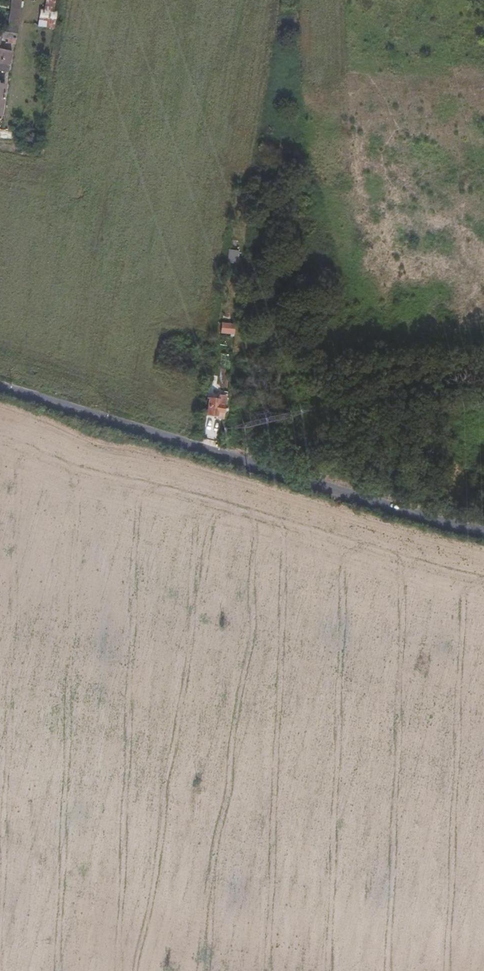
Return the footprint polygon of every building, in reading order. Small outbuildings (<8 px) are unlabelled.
[(18,26),(4,24),(2,31),(0,31),(0,46),(1,38),(15,41),(18,26)] [(8,64),(11,50),(0,48),(0,62),(8,64)] [(223,378),(210,376),(208,393),(213,393),(214,385),(222,386),(223,378)] [(217,411),(223,412),(224,403),(218,402),(219,398),(207,397),(205,414),(216,415),(217,411)]
